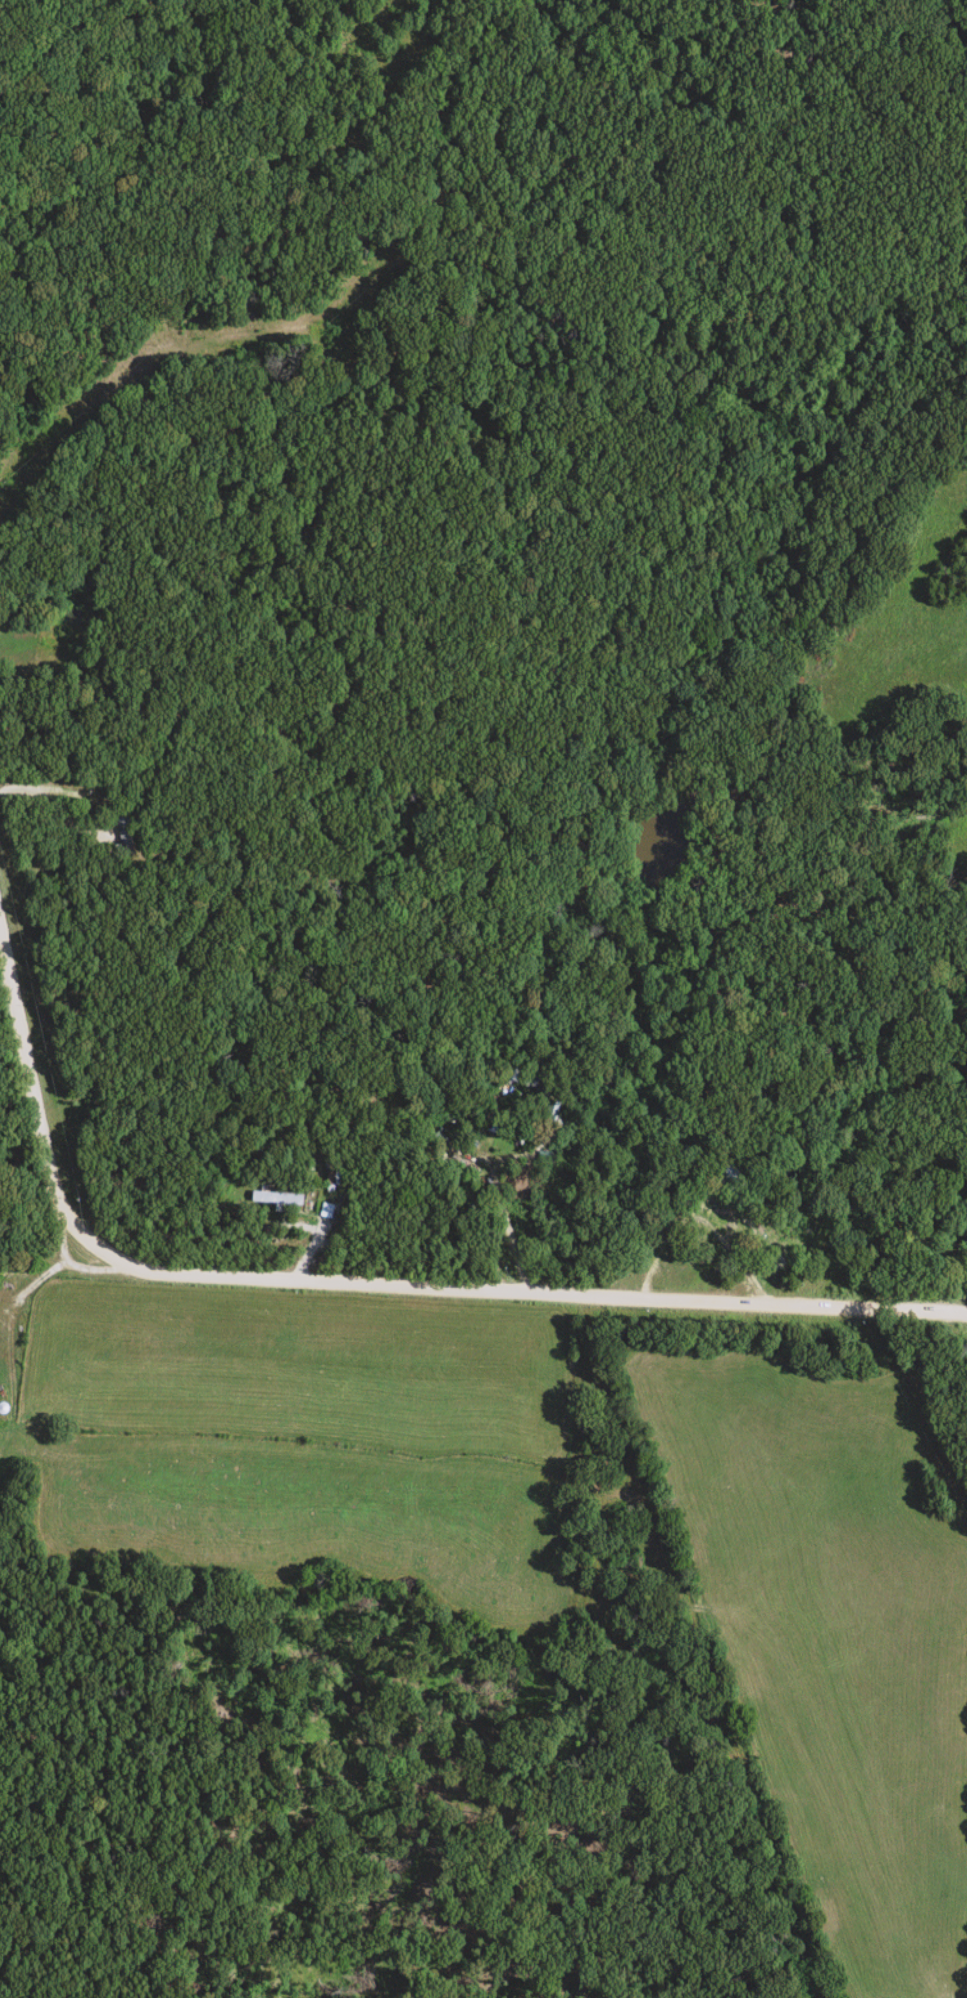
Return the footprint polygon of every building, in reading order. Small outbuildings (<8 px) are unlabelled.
[(114,854),(130,854),(130,817),(114,817),(114,854)] [(520,1077),(510,1071),(503,1082),(512,1089),(520,1077)] [(546,1135),(556,1136),(556,1118),(546,1118),(546,1135)] [(246,1204),(298,1206),(299,1194),(247,1193),(246,1204)] [(328,1217),(329,1206),(319,1205),(318,1217),(328,1217)]
